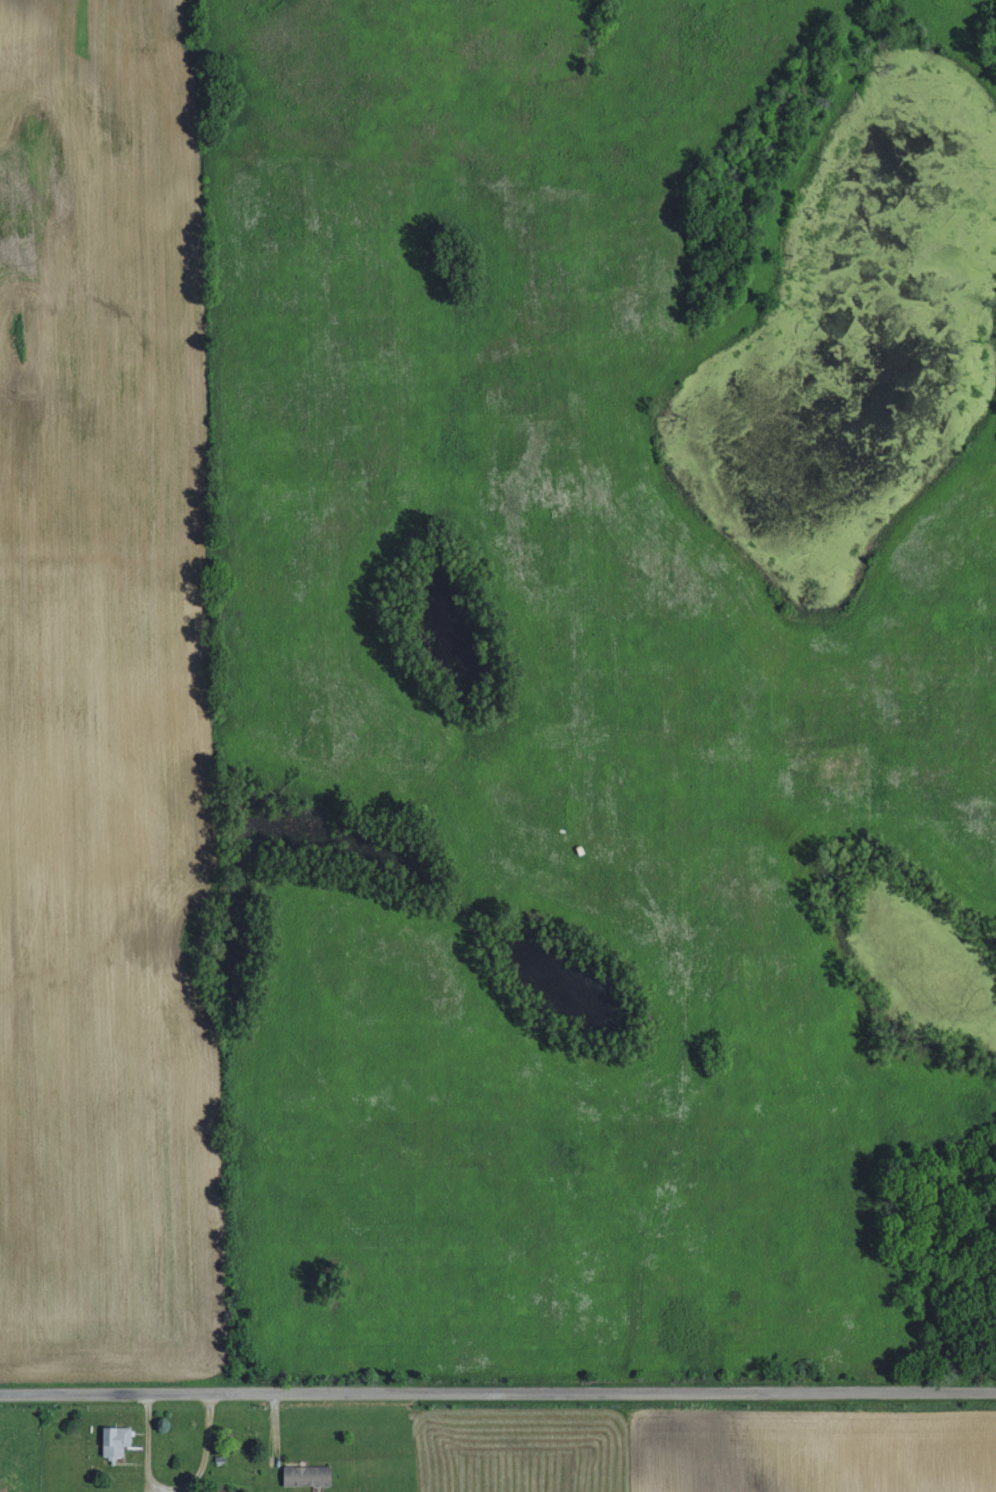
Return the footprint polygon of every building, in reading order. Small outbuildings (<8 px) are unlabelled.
[(102,1456),(123,1455),(123,1446),(130,1446),(130,1427),(102,1427),(102,1456)] [(330,1485),(330,1466),(283,1466),(283,1485),(330,1485)]
